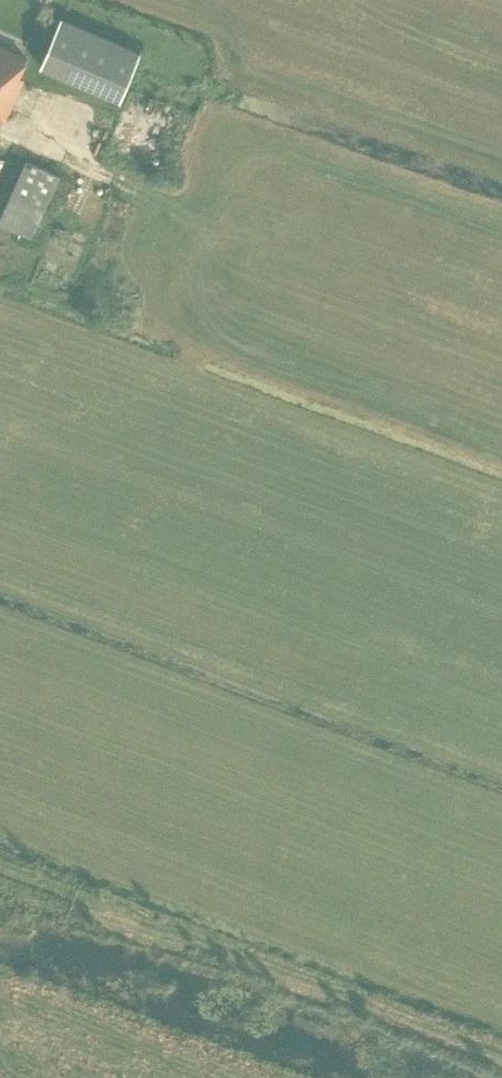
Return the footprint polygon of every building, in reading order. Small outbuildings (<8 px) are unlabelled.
[(140,51),(61,18),(41,67),(120,100),(140,51)] [(0,45),(0,118),(3,120),(22,77),(19,75),(26,55),(0,45)] [(30,237),(58,174),(24,159),(0,212),(0,224),(30,237)] [(76,252),(89,204),(60,196),(47,244),(76,252)]
